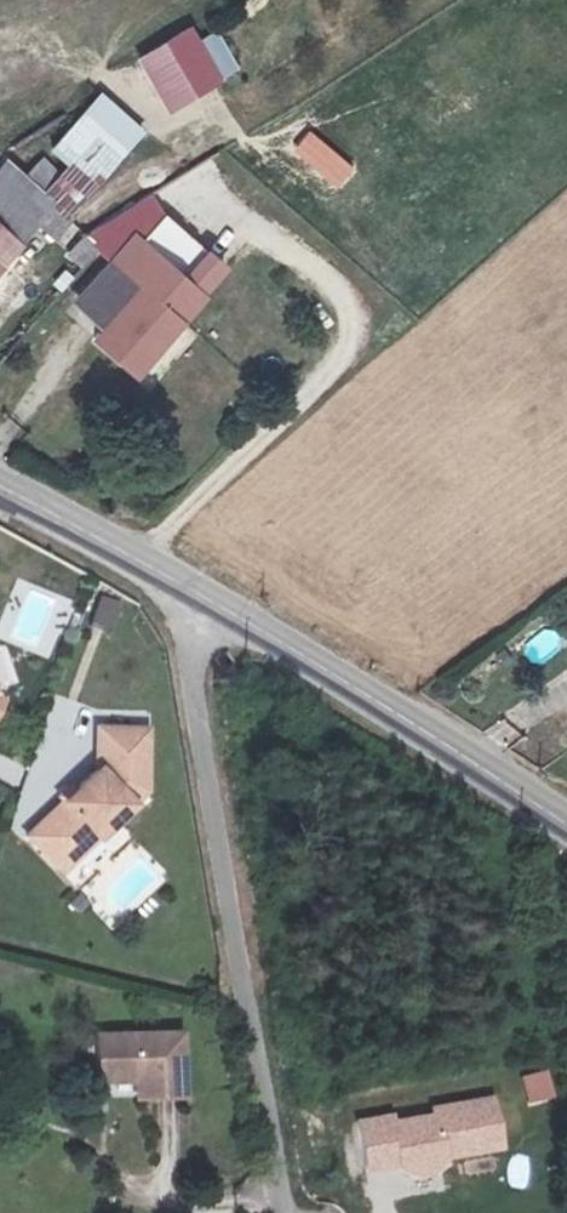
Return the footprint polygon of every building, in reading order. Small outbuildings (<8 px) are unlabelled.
[(243,73),(217,30),(200,40),(191,26),(135,59),(169,116),(243,73)] [(63,157),(42,181),(64,201),(74,207),(145,125),(98,91),(50,144),(63,157)] [(308,132),(297,148),(327,169),(338,153),(308,132)] [(64,201),(42,181),(1,144),(0,146),(0,234),(28,204),(47,220),(64,201)] [(155,209),(115,250),(174,303),(189,313),(223,267),(155,209)] [(115,250),(107,243),(73,279),(103,308),(90,321),(128,354),(174,303),(115,250)] [(93,594),(83,626),(112,636),(122,604),(93,594)] [(535,659),(555,644),(545,631),(525,645),(535,659)] [(41,780),(6,814),(25,835),(38,823),(52,836),(123,769),(123,709),(75,709),(74,749),(50,772),(41,780)] [(37,776),(41,780),(50,772),(46,767),(37,776)] [(38,823),(25,835),(39,850),(52,836),(38,823)] [(95,1054),(133,1054),(133,1061),(133,1078),(178,1078),(178,1016),(95,1016),(95,1054)] [(528,1106),(555,1100),(549,1071),(521,1078),(528,1106)] [(427,1105),(355,1118),(363,1168),(391,1172),(412,1179),(450,1161),(506,1150),(493,1093),(427,1105)]
